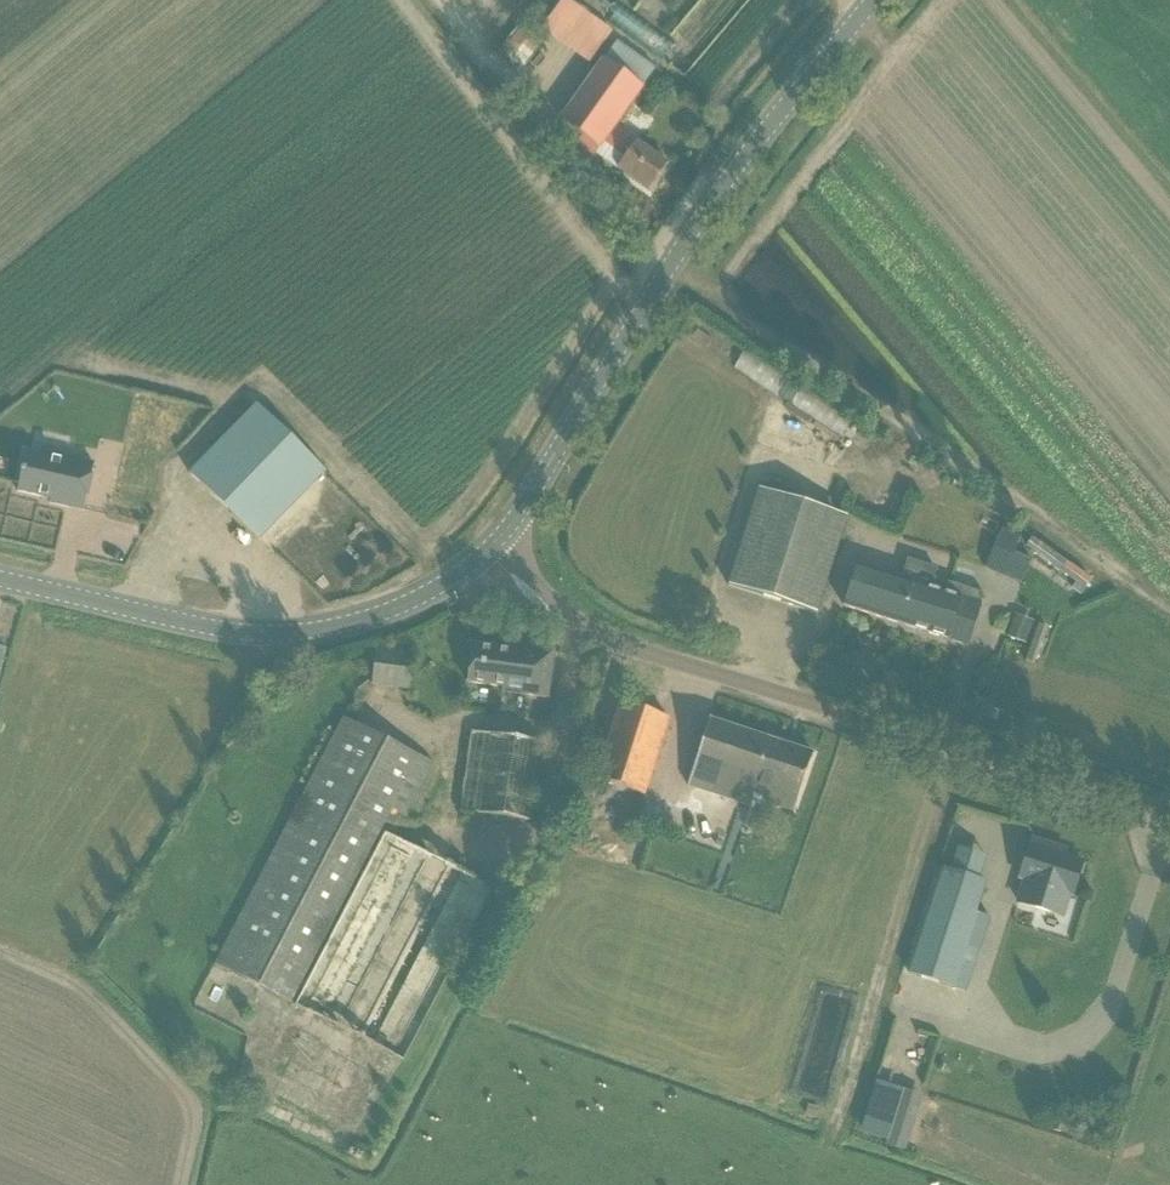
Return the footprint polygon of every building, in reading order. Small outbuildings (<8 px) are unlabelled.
[(541,31),(589,65),(612,32),(567,0),(563,0),(541,31)] [(619,169),(630,177),(649,192),(668,165),(616,127),(642,90),(640,88),(655,67),(619,42),(561,121),(621,165),(619,169)] [(257,404),(189,474),(258,541),(326,472),(257,404)] [(25,451),(16,488),(49,496),(48,500),(82,508),(92,463),(64,456),(63,460),(25,451)] [(759,489),(729,586),(817,614),(848,517),(759,489)] [(313,546),(311,542),(281,558),(311,611),(400,562),(372,513),(313,546)] [(1000,574),(1017,534),(1002,528),(986,568),(1000,574)] [(1093,579),(1084,572),(1040,542),(1032,554),(1075,584),(1072,588),(1082,595),(1093,579)] [(858,566),(845,607),(925,633),(928,626),(931,626),(934,616),(931,615),(939,591),(947,594),(950,584),(935,579),(932,589),(858,566)] [(928,626),(925,633),(968,646),(975,623),(981,606),(984,596),(973,592),(959,588),(959,587),(950,584),(947,594),(939,591),(931,615),(934,616),(931,626),(928,626)] [(1014,615),(1007,636),(1023,642),(1031,621),(1014,615)] [(1036,622),(1024,657),(1034,660),(1047,625),(1036,622)] [(503,693),(548,699),(554,652),(511,646),(511,651),(472,645),(468,682),(504,687),(503,693)] [(372,685),(410,690),(416,652),(377,646),(372,685)] [(644,797),(662,743),(669,719),(620,704),(596,779),(595,781),(644,797)] [(406,815),(421,786),(432,765),(343,719),(216,964),(291,1003),(392,808),(406,815)] [(771,790),(768,802),(794,812),(813,754),(710,720),(688,785),(752,805),(758,785),(771,790)] [(530,823),(535,791),(542,743),(472,732),(468,756),(460,812),(499,818),(530,823)] [(481,883),(451,867),(385,833),(296,1005),(403,1061),(493,889),(481,883)] [(1068,895),(1072,896),(1083,863),(1055,854),(1057,848),(1032,840),(1025,864),(1020,879),(1029,882),(1022,904),(1062,917),(1068,895)] [(944,862),(911,968),(969,986),(981,949),(967,945),(989,876),(944,862)] [(885,1145),(906,1151),(922,1094),(901,1088),(886,1141),(885,1145)]
